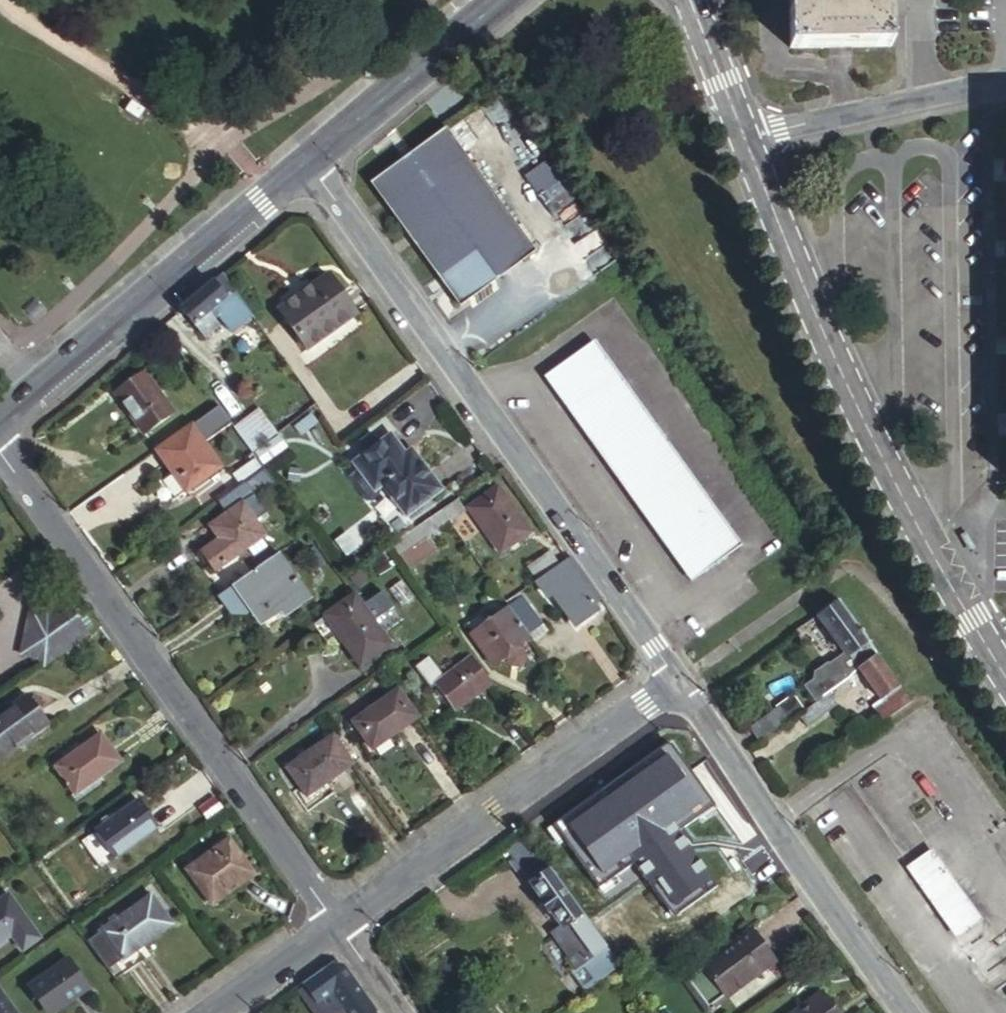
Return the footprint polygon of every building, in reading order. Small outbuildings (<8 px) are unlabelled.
[(787,55),(888,54),(887,0),(786,0),(787,55)] [(447,124),(371,179),(460,303),(536,249),(447,124)] [(598,227),(575,241),(595,270),(617,255),(598,227)] [(284,306),(313,343),(362,307),(333,270),(284,306)] [(239,289),(227,273),(216,282),(187,305),(209,333),(219,325),(214,319),(209,313),(213,310),(239,289)] [(256,312),(239,289),(213,310),(218,316),(230,331),(256,312)] [(218,316),(213,310),(209,313),(214,319),(218,316)] [(595,345),(555,374),(701,577),(741,548),(595,345)] [(147,369),(118,390),(148,431),(177,411),(147,369)] [(555,374),(545,381),(692,584),(701,577),(555,374)] [(265,404),(239,423),(257,448),(261,445),(276,434),(284,429),(265,404)] [(197,421),(160,448),(189,489),(226,463),(197,421)] [(276,434),(261,445),(267,453),(282,442),(276,434)] [(408,509),(444,484),(417,447),(410,452),(397,436),(362,462),(379,486),(386,481),(408,509)] [(279,478),(270,466),(264,470),(272,483),(279,478)] [(259,490),(251,479),(222,500),(231,510),(214,523),(223,537),(206,551),(220,569),(253,546),(267,536),(271,533),(247,499),(259,490)] [(501,489),(472,510),(505,553),(533,533),(501,489)] [(444,510),(452,521),(468,510),(460,499),(444,510)] [(440,549),(430,537),(452,521),(444,510),(396,543),(414,568),(440,549)] [(273,544),(267,536),(253,546),(259,554),(273,544)] [(316,597),(284,552),(238,585),(271,629),(316,597)] [(544,580),(565,565),(556,553),(535,568),(544,580)] [(575,558),(570,562),(577,573),(585,568),(579,559),(577,561),(575,558)] [(570,562),(565,565),(544,580),(542,587),(547,594),(557,594),(564,605),(572,607),(585,625),(604,612),(601,608),(608,601),(585,568),(577,573),(570,562)] [(394,641),(358,591),(329,611),(364,661),(394,641)] [(528,599),(515,608),(537,638),(540,636),(542,638),(551,632),(528,599)] [(839,604),(819,618),(849,659),(858,671),(878,657),(839,604)] [(43,660),(39,678),(94,638),(70,605),(55,616),(38,612),(26,656),(43,660)] [(515,608),(477,635),(501,667),(513,658),(527,648),(538,640),(537,638),(515,608)] [(533,657),(527,648),(513,658),(520,666),(526,667),(532,664),(533,657)] [(498,683),(479,657),(450,678),(435,658),(423,667),(437,687),(442,684),(461,710),(498,683)] [(878,657),(858,671),(885,708),(870,720),(876,729),(912,703),(878,657)] [(858,671),(849,659),(836,669),(829,668),(816,676),(815,684),(807,691),(816,702),(858,671)] [(423,716),(405,690),(358,722),(377,749),(423,716)] [(839,690),(808,713),(818,727),(850,704),(839,690)] [(802,695),(785,707),(793,719),(810,707),(802,695)] [(0,719),(0,759),(2,762),(52,725),(31,696),(0,719)] [(768,737),(793,719),(785,707),(759,724),(768,737)] [(357,763),(339,735),(292,768),(312,795),(357,763)] [(104,737),(62,767),(82,795),(125,764),(104,737)] [(676,762),(619,802),(645,838),(701,798),(676,762)] [(117,856),(159,826),(141,800),(99,831),(117,856)] [(558,940),(581,971),(611,949),(531,836),(511,850),(520,862),(515,866),(532,891),(537,888),(545,899),(543,901),(553,916),(556,914),(568,932),(558,940)] [(230,837),(186,868),(214,909),(259,877),(230,837)] [(911,871),(923,888),(947,871),(936,854),(911,871)] [(947,871),(923,888),(934,903),(957,885),(947,871)] [(983,922),(957,885),(934,903),(960,940),(983,922)] [(151,895),(100,931),(132,974),(149,961),(140,948),(172,924),(151,895)] [(0,904),(0,945),(13,935),(24,951),(42,939),(12,896),(0,904)] [(543,901),(535,907),(558,940),(568,932),(556,914),(553,916),(543,901)] [(719,1012),(786,961),(762,930),(694,981),(719,1012)] [(588,994),(625,968),(611,949),(581,971),(575,975),(588,994)] [(70,959),(32,986),(52,1012),(89,987),(70,959)] [(341,963),(306,988),(325,1012),(335,1012),(343,1007),(347,1012),(376,1012),(341,963)] [(0,987),(0,1012),(18,1012),(0,987)] [(306,988),(300,992),(316,1012),(325,1012),(306,988)] [(828,993),(801,1012),(843,1012),(828,993)]
